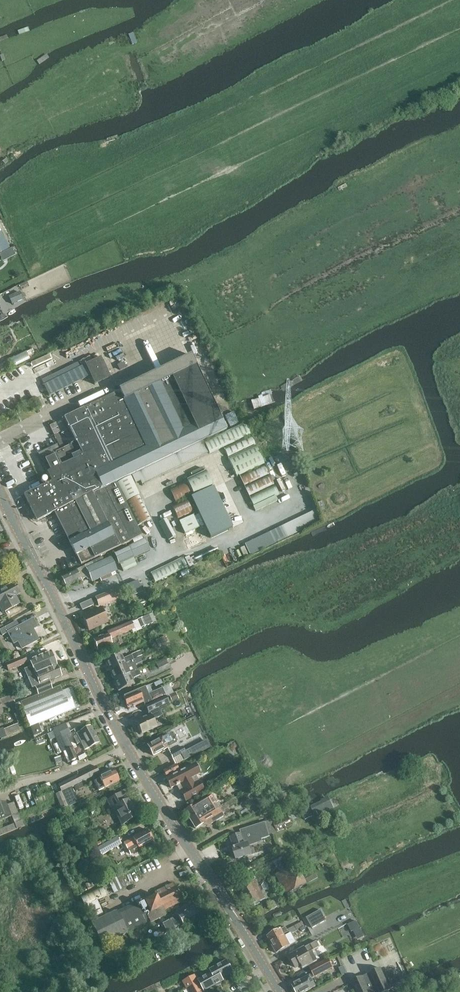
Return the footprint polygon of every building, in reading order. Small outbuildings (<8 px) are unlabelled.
[(0,255),(0,256),(2,260),(14,253),(12,249),(0,255)] [(9,298),(11,304),(22,299),(20,293),(9,298)] [(8,326),(1,329),(3,334),(10,331),(8,326)] [(26,353),(7,362),(10,369),(14,367),(29,360),(26,353)] [(44,386),(46,391),(49,396),(90,376),(94,385),(110,377),(100,358),(44,386)] [(29,360),(14,367),(19,377),(35,369),(30,359),(29,360)] [(41,460),(47,471),(48,473),(47,473),(52,482),(41,487),(42,487),(21,497),(26,506),(29,504),(38,521),(54,512),(114,482),(115,483),(190,447),(226,430),(206,388),(196,366),(160,384),(124,401),(119,392),(64,418),(75,443),(59,450),(57,445),(39,454),(41,460)] [(1,387),(5,396),(23,387),(19,379),(1,387)] [(41,380),(34,383),(39,394),(46,391),(44,386),(41,380)] [(11,402),(8,396),(0,399),(0,407),(11,402)] [(50,426),(54,435),(60,432),(56,423),(50,426)] [(209,454),(250,435),(245,423),(204,442),(209,454)] [(50,446),(44,434),(40,437),(45,449),(50,446)] [(227,457),(255,445),(250,435),(224,448),(227,457)] [(24,443),(10,450),(12,455),(26,447),(24,443)] [(228,458),(237,477),(264,464),(255,446),(228,458)] [(185,450),(131,476),(135,483),(139,481),(141,485),(190,461),(185,450)] [(35,463),(41,460),(39,454),(38,454),(26,460),(27,461),(25,462),(22,455),(7,463),(7,465),(7,466),(8,470),(10,470),(13,475),(35,463)] [(41,460),(35,463),(13,475),(15,480),(14,481),(16,485),(18,485),(19,486),(34,478),(33,478),(47,471),(41,460)] [(239,477),(243,486),(269,474),(265,465),(239,477)] [(202,469),(191,474),(192,477),(203,472),(202,469)] [(175,503),(212,486),(205,471),(203,472),(192,477),(169,489),(175,503)] [(244,487),(248,496),(273,484),(269,475),(244,487)] [(130,477),(117,483),(126,502),(140,495),(130,477)] [(114,482),(54,512),(76,556),(81,565),(123,545),(141,536),(115,483),(114,482)] [(249,497),(253,507),(278,495),(274,485),(249,497)] [(213,487),(191,498),(210,538),(233,527),(213,487)] [(151,519),(140,496),(126,503),(137,526),(151,519)] [(177,519),(193,513),(186,499),(172,506),(177,519)] [(315,511),(245,544),(250,556),(321,522),(320,522),(315,511)] [(179,521),(184,533),(198,527),(193,515),(179,521)] [(176,537),(166,519),(159,523),(169,540),(176,537)] [(185,536),(191,548),(205,542),(199,529),(185,536)] [(133,558),(150,550),(145,539),(114,554),(119,565),(120,564),(123,571),(136,565),(133,558)] [(94,561),(94,562),(85,566),(89,576),(92,582),(100,579),(101,582),(116,575),(115,572),(117,571),(113,562),(111,557),(104,561),(102,557),(94,561)] [(183,558),(151,574),(155,583),(187,567),(183,558)] [(137,580),(126,585),(131,596),(142,592),(137,580)] [(3,613),(19,604),(14,593),(18,591),(14,583),(0,591),(0,608),(3,613)] [(95,598),(98,606),(128,593),(124,586),(95,598)] [(91,600),(80,605),(83,610),(94,605),(91,600)] [(107,622),(101,607),(82,616),(88,630),(107,622)] [(150,615),(137,620),(141,628),(153,623),(150,615)] [(33,629),(37,627),(33,619),(19,627),(16,622),(0,630),(0,632),(2,636),(8,633),(14,644),(18,641),(22,649),(38,640),(33,629)] [(137,620),(132,623),(135,629),(132,631),(133,634),(141,630),(141,628),(137,620)] [(98,638),(93,640),(95,645),(94,647),(95,649),(97,650),(97,651),(104,649),(112,645),(110,640),(132,631),(135,629),(132,623),(132,622),(107,633),(108,634),(98,638)] [(164,637),(155,641),(158,647),(167,642),(164,637)] [(112,645),(104,649),(107,657),(116,653),(112,645)] [(27,677),(30,676),(56,665),(51,652),(30,660),(32,666),(24,669),(27,677)] [(120,654),(106,660),(106,662),(106,663),(108,668),(109,668),(110,670),(134,660),(133,659),(131,655),(126,657),(127,659),(124,661),(120,654)] [(8,670),(26,663),(24,656),(5,664),(8,670)] [(134,660),(110,670),(111,673),(110,673),(113,679),(114,679),(115,680),(137,670),(135,665),(142,662),(140,657),(134,660)] [(165,659),(156,663),(159,668),(167,664),(165,659)] [(38,695),(52,689),(48,681),(61,676),(56,665),(30,676),(38,695)] [(137,670),(115,680),(116,683),(115,684),(117,689),(118,689),(119,691),(134,684),(131,679),(140,675),(138,670),(137,670)] [(169,685),(162,688),(166,697),(173,693),(169,685)] [(20,702),(22,707),(31,728),(30,728),(34,737),(42,733),(38,725),(75,709),(67,689),(62,691),(60,686),(52,689),(38,695),(20,702)] [(138,690),(123,697),(123,698),(123,699),(124,702),(125,703),(128,709),(143,703),(145,706),(166,697),(162,688),(148,694),(145,687),(138,690)] [(175,693),(169,696),(172,702),(178,699),(175,693)] [(146,718),(136,723),(138,728),(137,729),(139,732),(140,733),(141,734),(156,727),(153,720),(162,715),(160,710),(170,706),(166,697),(145,706),(148,713),(149,713),(150,715),(146,717),(146,718)] [(21,712),(14,714),(19,726),(26,723),(21,712)] [(6,735),(19,729),(17,723),(4,729),(3,728),(0,729),(0,738),(1,739),(6,737),(6,735)] [(65,725),(54,730),(63,752),(65,751),(70,762),(78,758),(73,747),(71,748),(65,735),(69,734),(65,725)] [(75,737),(78,744),(81,743),(85,750),(99,743),(90,726),(80,731),(80,732),(76,734),(77,736),(75,737)] [(167,735),(147,745),(153,756),(168,748),(166,744),(171,741),(167,735)] [(183,747),(170,753),(173,759),(182,755),(185,761),(211,748),(207,741),(185,752),(183,747)] [(79,760),(85,757),(83,752),(76,755),(79,760)] [(164,772),(166,777),(178,770),(176,765),(164,772)] [(195,776),(199,774),(195,765),(166,779),(171,788),(175,786),(176,787),(177,786),(186,801),(203,791),(195,776)] [(61,792),(71,787),(91,777),(99,773),(96,766),(58,785),(61,792)] [(99,773),(91,777),(94,781),(99,791),(105,788),(119,781),(114,771),(101,777),(99,773)] [(247,771),(237,777),(240,781),(250,775),(247,771)] [(81,783),(73,786),(75,791),(83,787),(81,783)] [(51,788),(32,796),(37,807),(56,799),(59,806),(60,810),(61,809),(67,807),(62,792),(54,795),(51,788)] [(72,788),(63,792),(69,807),(78,803),(78,802),(74,792),(72,788)] [(268,800),(262,789),(253,793),(260,805),(268,800)] [(121,825),(138,815),(135,810),(134,810),(128,799),(124,802),(120,794),(107,801),(111,810),(113,809),(121,825)] [(207,812),(218,806),(211,795),(185,810),(190,820),(206,810),(207,812)] [(333,808),(328,797),(311,806),(314,813),(316,812),(318,816),(333,808)] [(11,817),(14,824),(0,830),(0,836),(24,826),(22,821),(21,821),(13,803),(7,805),(6,803),(0,802),(0,821),(11,817)] [(211,823),(224,815),(218,806),(207,812),(206,810),(190,820),(195,828),(209,820),(211,823)] [(308,807),(300,811),(305,820),(313,816),(308,807)] [(293,810),(287,813),(288,816),(290,821),(297,818),(293,810)] [(273,823),(277,832),(292,826),(290,821),(288,816),(273,823)] [(263,839),(269,836),(265,824),(241,831),(242,833),(231,837),(234,848),(233,849),(237,860),(252,855),(249,846),(263,841),(263,839)] [(54,836),(62,839),(65,832),(57,829),(54,836)] [(139,848),(153,840),(147,830),(133,838),(124,843),(130,854),(139,849),(139,848)] [(121,844),(117,837),(97,848),(101,855),(121,844)] [(287,895),(318,879),(314,871),(303,876),(296,864),(276,875),(287,895)] [(121,875),(108,881),(113,893),(127,888),(121,875)] [(240,888),(251,907),(266,899),(263,894),(266,891),(269,892),(269,885),(264,881),(262,884),(258,884),(256,880),(240,888)] [(137,905),(136,903),(116,912),(115,911),(105,916),(97,900),(106,895),(102,887),(81,897),(85,906),(92,922),(90,923),(101,946),(127,934),(127,932),(146,924),(146,925),(166,915),(164,910),(182,901),(174,883),(155,892),(156,896),(137,905)] [(170,920),(162,924),(168,935),(170,934),(174,942),(179,939),(175,931),(176,931),(174,928),(182,924),(183,925),(201,915),(195,905),(170,920)] [(326,921),(320,910),(306,918),(312,929),(326,921)] [(359,928),(356,920),(347,925),(351,932),(359,928)] [(281,930),(281,929),(267,937),(272,945),(286,938),(286,939),(290,937),(291,939),(298,934),(296,930),(304,926),(302,922),(287,929),(285,927),(281,930)] [(137,929),(128,934),(133,944),(142,939),(137,929)] [(286,938),(272,945),(277,954),(290,946),(286,939),(286,938)] [(314,943),(290,957),(296,968),(301,965),(303,970),(314,964),(313,963),(317,960),(312,951),(320,947),(317,942),(314,943)] [(296,991),(306,991),(316,987),(312,979),(333,968),(328,959),(310,969),(313,974),(292,985),(296,991)] [(183,982),(189,991),(205,991),(224,981),(222,978),(233,973),(227,962),(211,971),(213,974),(199,981),(196,975),(183,982)] [(370,973),(378,991),(387,991),(390,990),(380,969),(370,973)] [(351,982),(356,991),(378,991),(370,973),(362,977),(351,982)]
